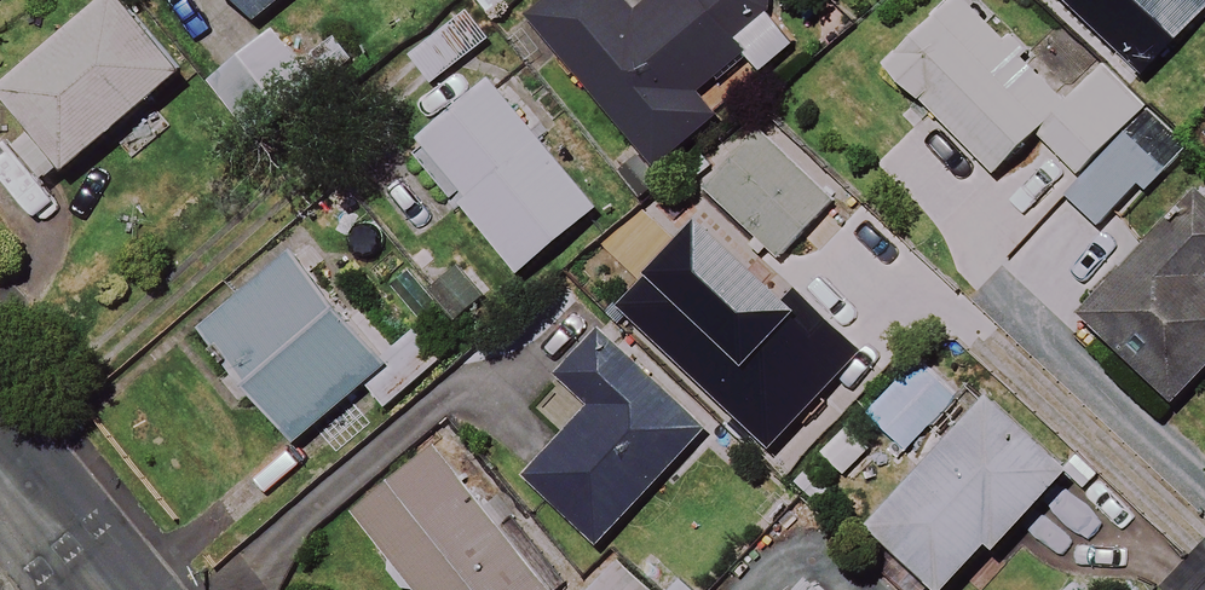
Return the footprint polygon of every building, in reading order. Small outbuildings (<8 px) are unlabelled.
[(131,0),(106,0),(3,86),(42,133),(23,149),(53,184),(190,71),(131,0)] [(256,22),(285,0),(239,0),(256,22)] [(746,0),(661,0),(639,19),(623,0),(551,0),(530,18),(658,166),(719,113),(704,96),(748,57),(734,41),(761,18),(746,0)] [(1149,107),(1107,66),(1068,105),(1024,61),(1035,50),(1015,30),(1004,41),(963,0),(957,0),(889,67),(997,176),(1040,134),(1080,174),(1063,192),(1098,227),(1160,166),(1125,131),(1149,107)] [(1148,74),(1204,15),(1204,0),(1069,0),(1148,74)] [(486,42),(463,13),(411,55),(435,84),(486,42)] [(251,137),(353,61),(339,42),(309,65),(282,29),(210,82),(251,137)] [(600,210),(492,83),(423,141),(471,199),(464,204),(524,274),(600,210)] [(704,186),(757,237),(748,246),(763,261),(772,251),(779,257),(836,197),(762,126),(704,186)] [(1084,322),(1177,406),(1204,375),(1204,203),(1197,196),(1084,322)] [(382,362),(297,256),(205,329),(297,443),(369,385),(387,408),(443,363),(418,333),(382,362)] [(651,357),(640,368),(604,332),(561,375),(535,402),(567,434),(527,474),(600,545),(667,477),(675,485),(728,431),(691,395),(680,406),(660,387),(671,376),(651,357)] [(959,398),(920,360),(872,409),(911,447),(959,398)] [(993,397),(875,525),(946,589),(948,589),(993,542),(1000,549),(1072,470),(993,397)] [(436,450),(358,514),(421,589),(552,589),(436,450)] [(616,561),(591,589),(649,589),(616,561)] [(819,572),(803,589),(839,589),(819,572)]
